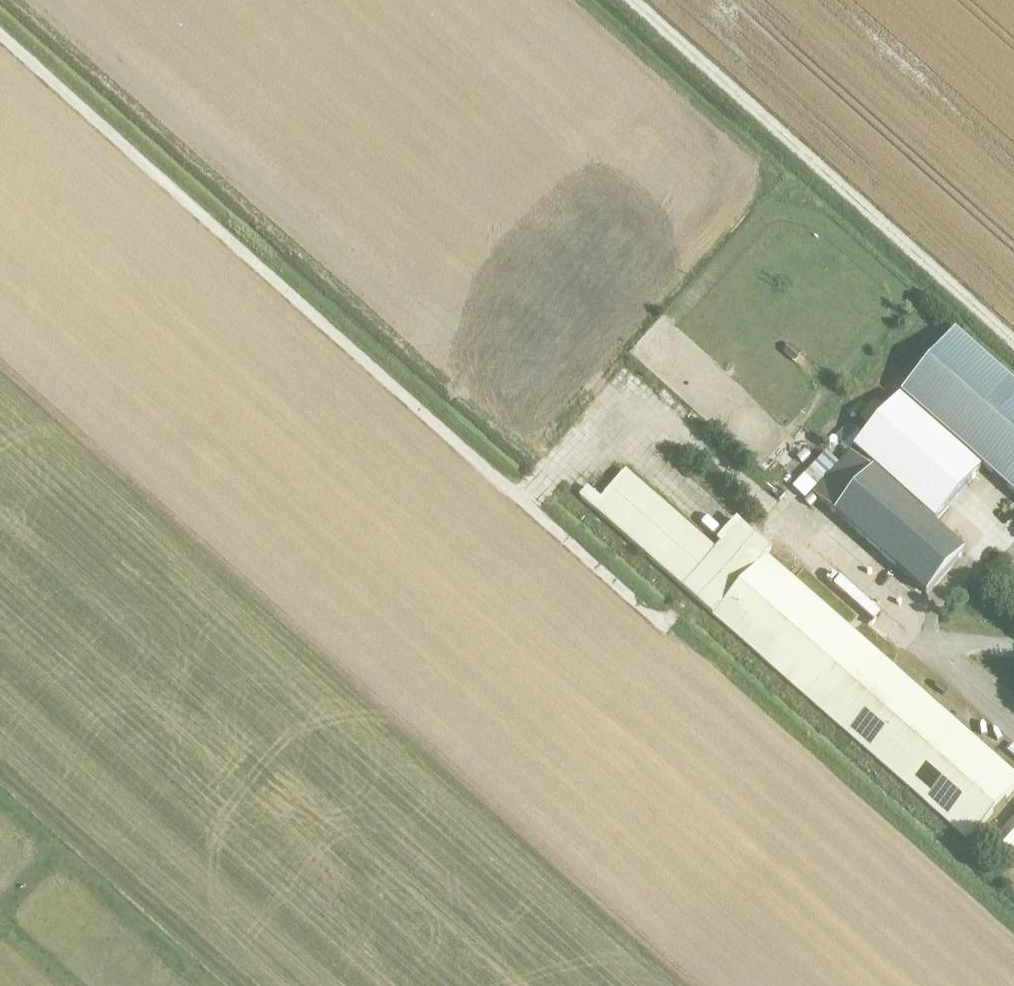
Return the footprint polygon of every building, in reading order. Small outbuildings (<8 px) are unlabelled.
[(956,332),(901,394),(1013,494),(1013,383),(956,332)] [(795,361),(801,353),(789,342),(782,351),(795,361)] [(981,470),(900,397),(854,448),(936,521),(981,470)] [(966,551),(851,452),(850,451),(839,463),(831,455),(811,478),(820,485),(813,493),(835,512),(834,514),(926,596),(966,551)] [(775,545),(741,516),(716,543),(628,467),(601,495),(588,484),(581,495),(713,615),(768,554),(775,545)] [(1013,789),(1013,771),(768,554),(713,615),(969,840),(1013,789)] [(1013,856),(1013,818),(992,843),(1011,860),(1013,856)]
